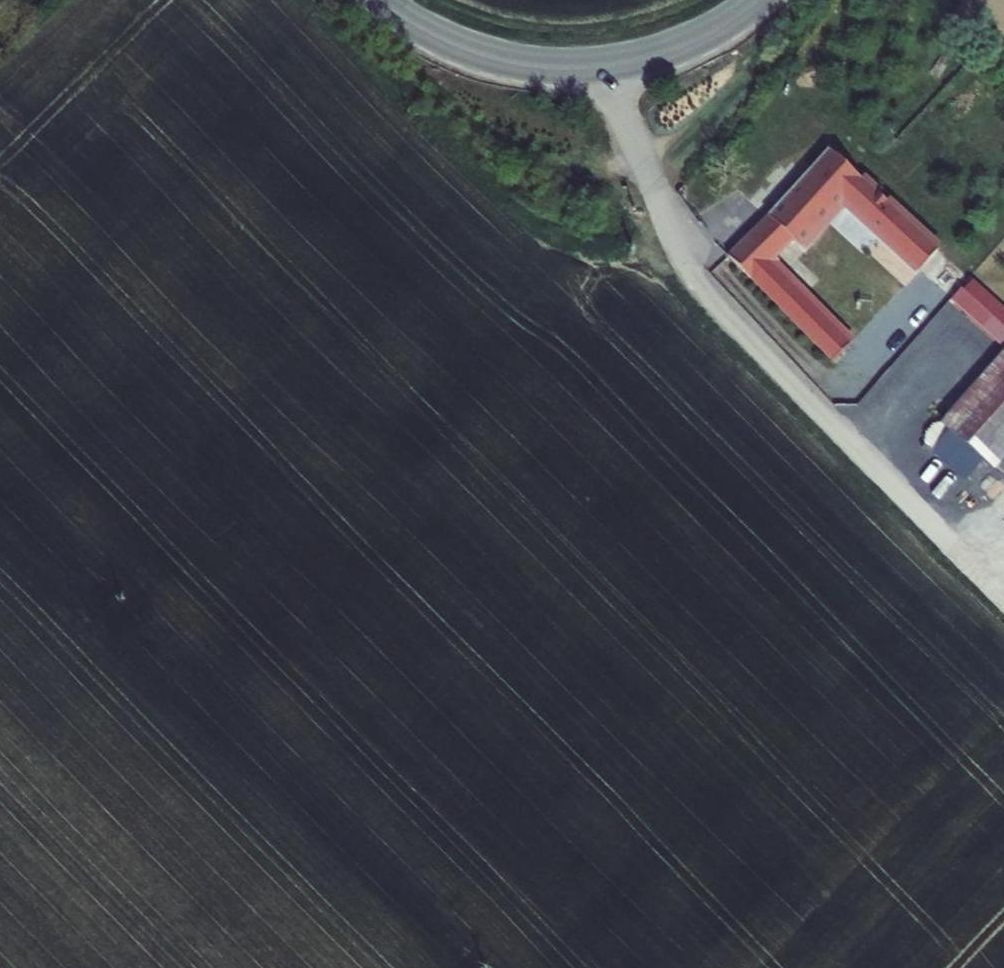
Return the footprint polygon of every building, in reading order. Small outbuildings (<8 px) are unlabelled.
[(971,275),(832,149),(770,217),(795,240),(840,193),(844,196),(954,295),(971,275)] [(800,245),(844,196),(840,193),(795,240),(800,245)] [(795,240),(770,217),(755,233),(772,249),(780,257),(795,240)] [(772,249),(755,233),(731,258),(836,361),(854,342),(766,255),(772,249)] [(954,295),(1003,340),(1003,304),(971,275),(954,295)] [(945,419),(937,420),(928,430),(928,439),(969,476),(988,456),(1003,470),(1003,353),(945,419)]
